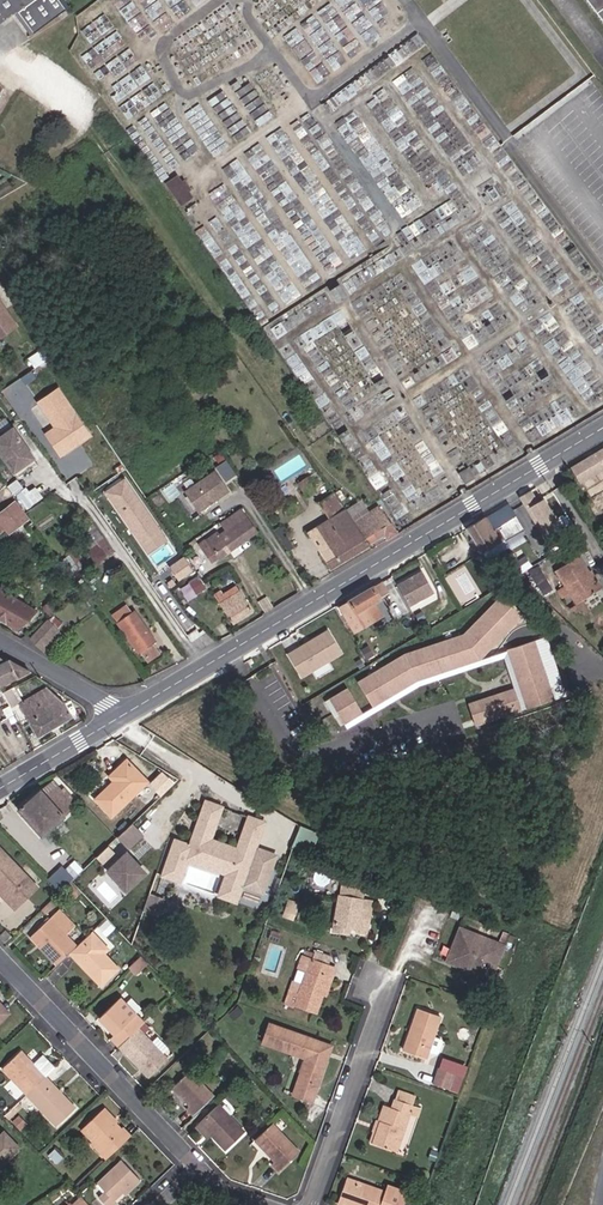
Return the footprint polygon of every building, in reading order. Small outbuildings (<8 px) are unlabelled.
[(68,7),(62,0),(0,0),(0,24),(19,10),(36,31),(68,7)] [(602,20),(602,0),(588,0),(602,20)] [(10,88),(0,83),(0,107),(10,88)] [(179,173),(165,182),(179,205),(193,196),(179,173)] [(20,327),(3,302),(1,303),(0,301),(0,340),(20,327)] [(61,390),(41,403),(58,429),(48,435),(61,455),(74,446),(74,443),(78,440),(77,439),(88,431),(61,390)] [(13,428),(10,424),(0,432),(0,437),(13,428)] [(13,428),(0,437),(0,451),(19,477),(27,472),(24,468),(35,460),(13,428)] [(74,446),(90,435),(88,431),(77,439),(78,440),(74,443),(74,446)] [(572,467),(581,482),(584,481),(594,474),(602,469),(602,449),(572,467)] [(224,481),(236,474),(227,459),(215,466),(224,481)] [(27,472),(38,464),(35,460),(24,468),(27,472)] [(230,492),(217,472),(187,491),(200,511),(230,492)] [(462,472),(450,478),(456,488),(467,482),(462,472)] [(594,474),(584,481),(587,487),(598,480),(594,474)] [(105,489),(147,553),(168,539),(126,475),(105,489)] [(317,489),(309,478),(301,483),(309,494),(317,489)] [(35,484),(18,495),(25,508),(43,497),(35,484)] [(523,493),(542,537),(570,525),(555,490),(541,496),(537,488),(523,493)] [(369,544),(354,522),(344,509),(341,504),(337,498),(333,493),(319,503),(331,519),(308,534),(330,568),(369,544)] [(341,504),(348,499),(344,493),(337,498),(341,504)] [(341,504),(344,509),(353,503),(349,498),(348,499),(341,504)] [(28,518),(16,501),(0,513),(0,524),(5,530),(8,534),(28,518)] [(486,517),(467,529),(482,553),(501,541),(493,529),(516,515),(510,506),(487,519),(486,517)] [(387,540),(397,534),(380,510),(374,513),(372,511),(354,522),(369,544),(384,535),(387,540)] [(219,557),(219,558),(256,532),(241,511),(229,518),(234,525),(219,536),(216,532),(199,545),(212,562),(219,557)] [(113,550),(91,519),(86,522),(88,525),(85,527),(83,523),(75,528),(89,551),(97,545),(105,555),(113,550)] [(97,545),(89,551),(88,552),(95,562),(105,555),(97,545)] [(72,555),(79,564),(86,559),(79,550),(72,555)] [(178,579),(194,568),(184,555),(169,566),(178,579)] [(600,590),(589,573),(579,557),(556,571),(567,589),(558,595),(563,602),(572,596),(577,605),(598,591),(600,590)] [(86,559),(79,564),(73,568),(80,577),(92,568),(86,559)] [(539,564),(529,570),(544,594),(554,588),(539,564)] [(420,570),(396,584),(409,606),(433,591),(420,570)] [(589,573),(600,590),(602,589),(602,588),(592,571),(589,573)] [(206,582),(203,584),(201,586),(206,593),(211,590),(206,582)] [(372,624),(366,613),(373,609),(371,604),(389,594),(382,582),(339,607),(342,613),(337,616),(342,625),(334,629),(341,642),(372,624)] [(215,596),(232,624),(252,611),(239,591),(238,592),(235,587),(222,596),(220,593),(215,596)] [(577,605),(568,611),(584,616),(602,604),(602,599),(598,591),(577,605)] [(0,592),(0,620),(17,629),(39,613),(0,592)] [(500,593),(460,638),(357,669),(368,707),(386,701),(401,684),(483,659),(524,614),(500,593)] [(54,603),(47,608),(52,616),(59,610),(54,603)] [(125,605),(113,614),(119,622),(117,624),(138,653),(140,651),(147,661),(159,654),(151,643),(155,641),(134,611),(131,614),(125,605)] [(58,613),(48,624),(58,633),(68,623),(58,613)] [(58,633),(48,624),(46,622),(30,639),(45,652),(61,635),(58,633)] [(296,633),(279,643),(292,664),(297,662),(310,654),(296,633)] [(504,657),(513,688),(468,701),(474,724),(566,698),(548,636),(489,653),(491,661),(504,657)] [(29,672),(8,660),(5,661),(0,657),(0,686),(29,672)] [(297,662),(292,664),(301,681),(309,676),(302,665),(299,666),(297,662)] [(327,696),(340,724),(363,714),(351,686),(327,696)] [(15,688),(5,693),(12,705),(21,700),(15,688)] [(48,689),(19,705),(38,737),(71,717),(63,701),(48,689)] [(114,782),(95,800),(112,817),(147,784),(127,763),(110,778),(114,782)] [(178,780),(167,774),(162,779),(171,786),(178,780)] [(40,790),(18,809),(42,835),(63,816),(62,815),(72,806),(51,783),(41,792),(40,790)] [(175,839),(169,858),(185,864),(186,859),(189,852),(230,866),(228,873),(220,896),(235,901),(262,822),(249,818),(238,849),(209,839),(220,808),(205,803),(191,845),(175,839)] [(130,850),(143,837),(131,825),(118,837),(130,850)] [(19,868),(0,849),(0,891),(17,908),(38,888),(19,868)] [(230,866),(189,852),(186,859),(228,873),(230,866)] [(146,874),(127,855),(110,871),(128,891),(146,874)] [(179,881),(185,864),(169,858),(163,875),(179,881)] [(62,888),(75,870),(63,861),(50,878),(62,888)] [(77,889),(71,883),(63,890),(69,897),(77,889)] [(159,904),(165,888),(159,885),(153,902),(159,904)] [(340,885),(338,896),(364,899),(365,888),(340,885)] [(348,927),(351,927),(356,928),(356,931),(367,933),(369,919),(361,917),(364,899),(338,896),(333,930),(347,932),(348,927)] [(372,900),(364,899),(361,917),(369,919),(372,900)] [(31,937),(58,965),(70,954),(77,947),(67,936),(76,927),(59,910),(31,937)] [(114,929),(106,921),(99,928),(107,936),(114,929)] [(93,932),(96,928),(92,923),(87,927),(92,932),(93,932)] [(0,937),(0,940),(5,945),(12,939),(5,932),(0,937)] [(110,950),(93,932),(92,932),(77,947),(70,954),(101,987),(120,970),(105,955),(110,950)] [(489,986),(504,952),(459,932),(444,966),(489,986)] [(316,951),(313,959),(326,964),(329,956),(316,951)] [(323,994),(333,966),(326,964),(313,959),(302,955),(299,964),(307,967),(295,1003),(317,1011),(323,994)] [(148,964),(141,956),(129,968),(136,975),(148,964)] [(337,968),(333,966),(323,994),(327,996),(337,968)] [(112,1039),(120,1047),(138,1029),(144,1024),(121,999),(99,1019),(116,1035),(112,1039)] [(233,1017),(243,1010),(238,1004),(229,1012),(233,1017)] [(0,1006),(0,1016),(3,1019),(8,1015),(0,1006)] [(433,1038),(440,1018),(417,1010),(411,1029),(414,1030),(412,1034),(409,1032),(403,1051),(425,1059),(428,1052),(435,1055),(438,1053),(442,1044),(440,1041),(433,1038)] [(319,1059),(325,1042),(268,1022),(261,1039),(307,1056),(294,1096),(311,1101),(325,1061),(319,1059)] [(138,1029),(120,1047),(150,1078),(169,1060),(138,1029)] [(331,1045),(325,1042),(319,1059),(325,1061),(331,1045)] [(2,1067),(26,1092),(44,1075),(53,1066),(42,1055),(32,1064),(20,1050),(2,1067)] [(455,1073),(438,1067),(433,1084),(449,1089),(455,1073)] [(186,1107),(195,1115),(215,1096),(189,1070),(174,1085),(182,1094),(180,1096),(188,1105),(186,1107)] [(44,1075),(26,1092),(56,1125),(74,1107),(44,1075)] [(172,1087),(180,1096),(182,1094),(174,1085),(172,1087)] [(397,1091),(394,1100),(411,1107),(414,1098),(397,1091)] [(382,1106),(377,1121),(383,1124),(375,1146),(395,1153),(411,1107),(394,1100),(390,1110),(382,1106)] [(218,1104),(199,1121),(225,1148),(243,1131),(218,1104)] [(103,1107),(101,1109),(114,1124),(117,1122),(103,1107)] [(91,1143),(105,1158),(127,1137),(114,1124),(101,1109),(81,1129),(93,1142),(91,1143)] [(383,1124),(377,1121),(368,1143),(375,1146),(383,1124)] [(272,1123),(257,1137),(267,1148),(265,1150),(274,1160),(271,1163),(278,1170),(298,1152),(272,1123)] [(8,1137),(0,1144),(0,1149),(4,1154),(15,1145),(8,1137)] [(267,1148),(257,1137),(254,1139),(265,1150),(267,1148)] [(17,1148),(15,1145),(4,1154),(0,1149),(0,1164),(17,1148)] [(46,1155),(54,1164),(61,1157),(52,1149),(46,1155)] [(400,1159),(396,1169),(413,1175),(416,1166),(418,1160),(413,1158),(411,1164),(400,1159)] [(136,1178),(119,1160),(96,1183),(103,1191),(97,1198),(104,1204),(113,1204),(115,1203),(113,1200),(121,1193),(136,1178)] [(413,1175),(396,1169),(394,1176),(410,1182),(413,1175)] [(139,1181),(136,1178),(121,1193),(123,1195),(139,1181)] [(403,1193),(387,1187),(385,1193),(347,1180),(339,1203),(345,1204),(399,1204),(403,1193)] [(82,1182),(76,1188),(80,1193),(86,1187),(82,1182)] [(67,1202),(69,1204),(85,1204),(74,1195),(67,1202)]
